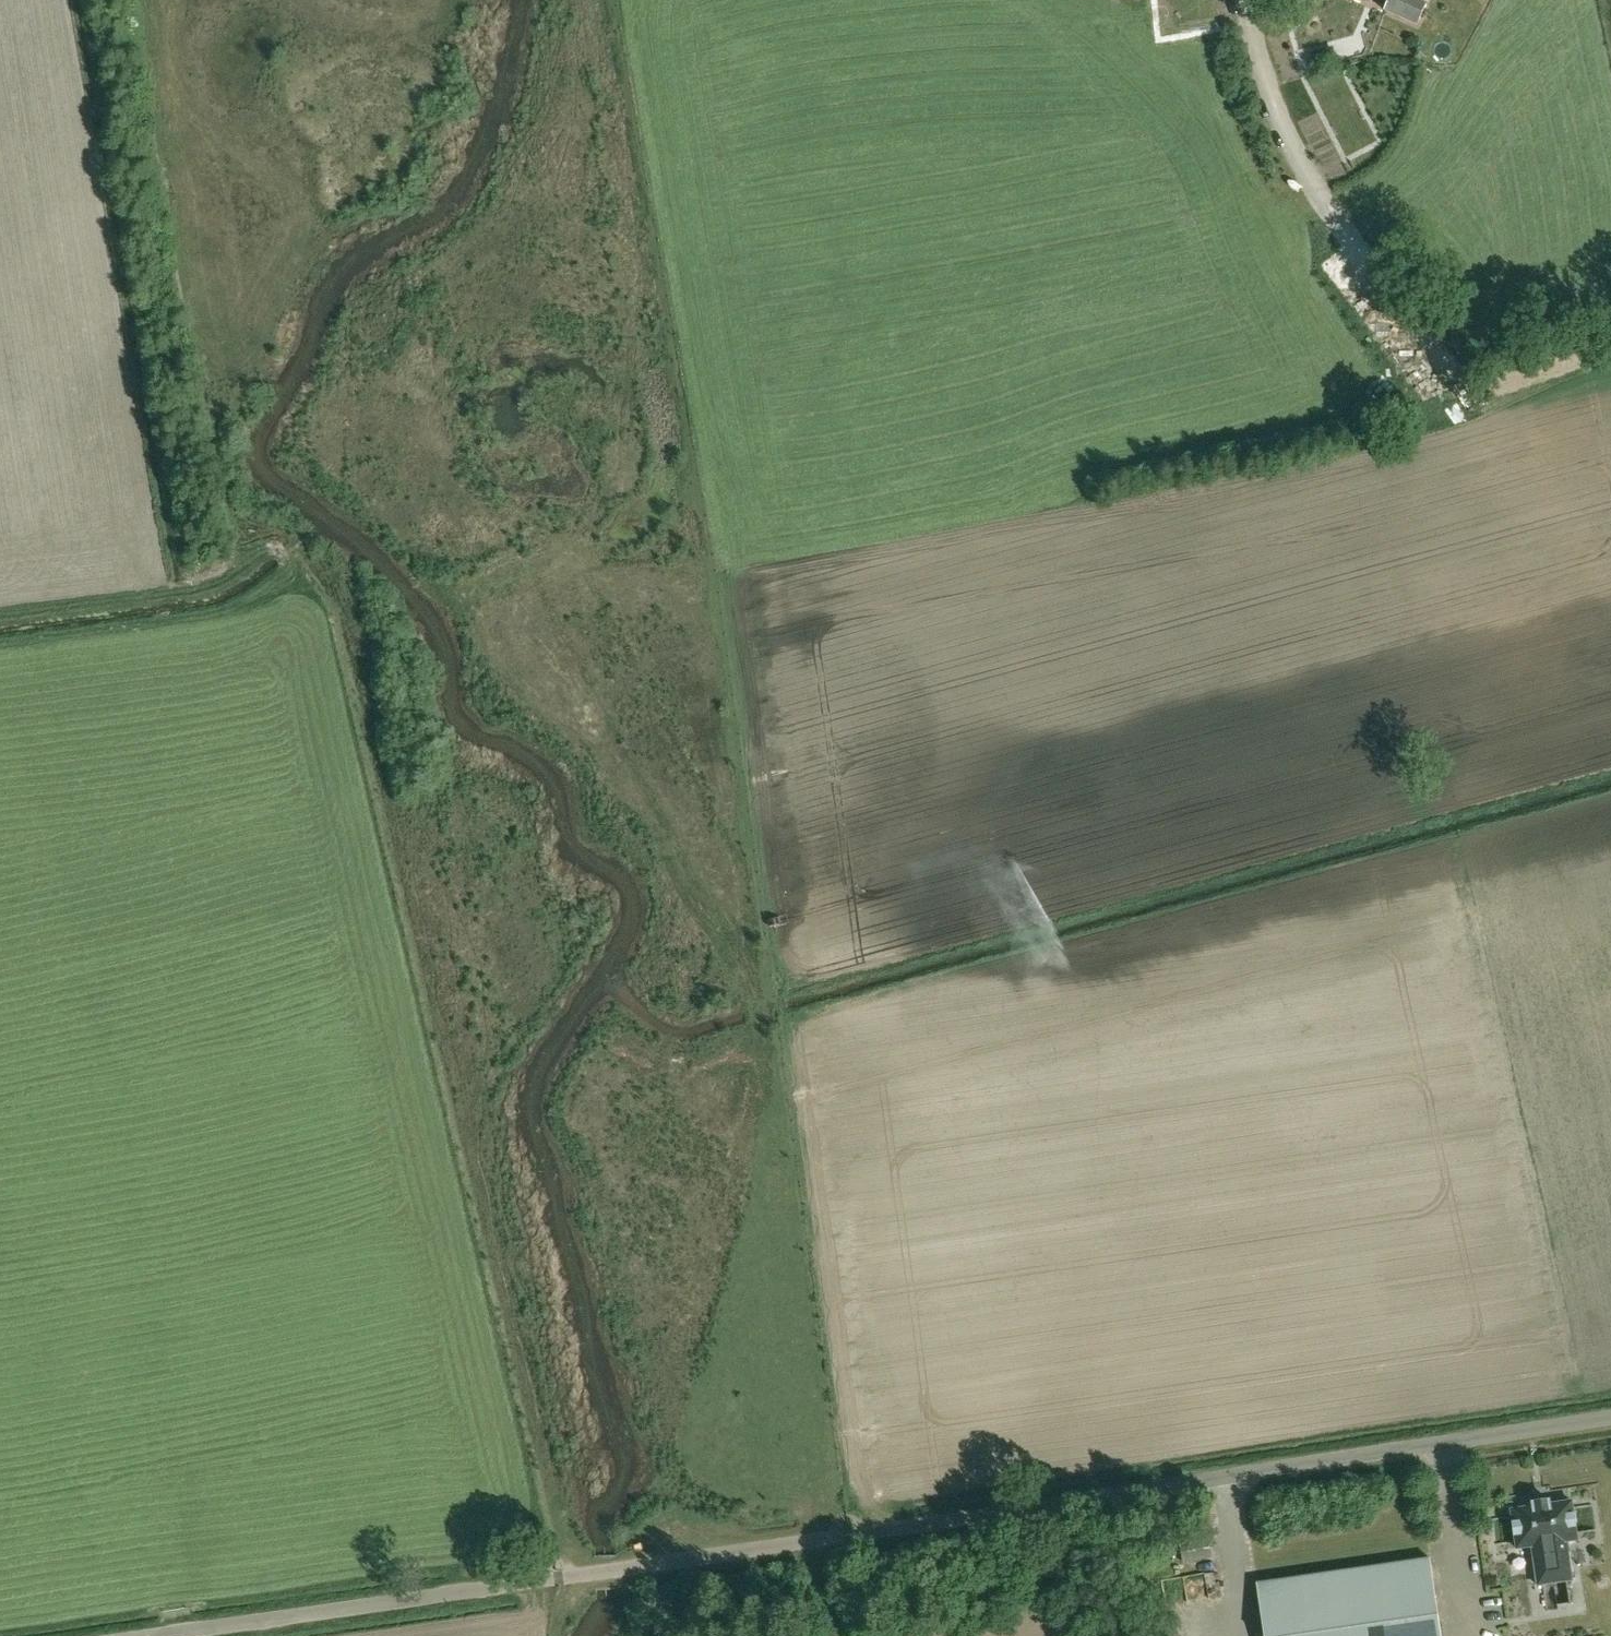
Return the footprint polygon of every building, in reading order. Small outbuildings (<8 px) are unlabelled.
[(1429,0),(1386,0),(1390,2),(1386,12),(1418,26),(1429,0)] [(1351,13),(1350,26),(1367,27),(1368,14),(1351,13)] [(1551,1502),(1551,1499),(1531,1502),(1531,1504),(1510,1508),(1516,1550),(1532,1548),(1537,1586),(1574,1581),(1568,1542),(1579,1540),(1573,1499),(1551,1502)] [(1211,1557),(1208,1539),(1179,1545),(1182,1562),(1211,1557)] [(1431,1559),(1258,1584),(1266,1635),(1442,1635),(1431,1559)]
